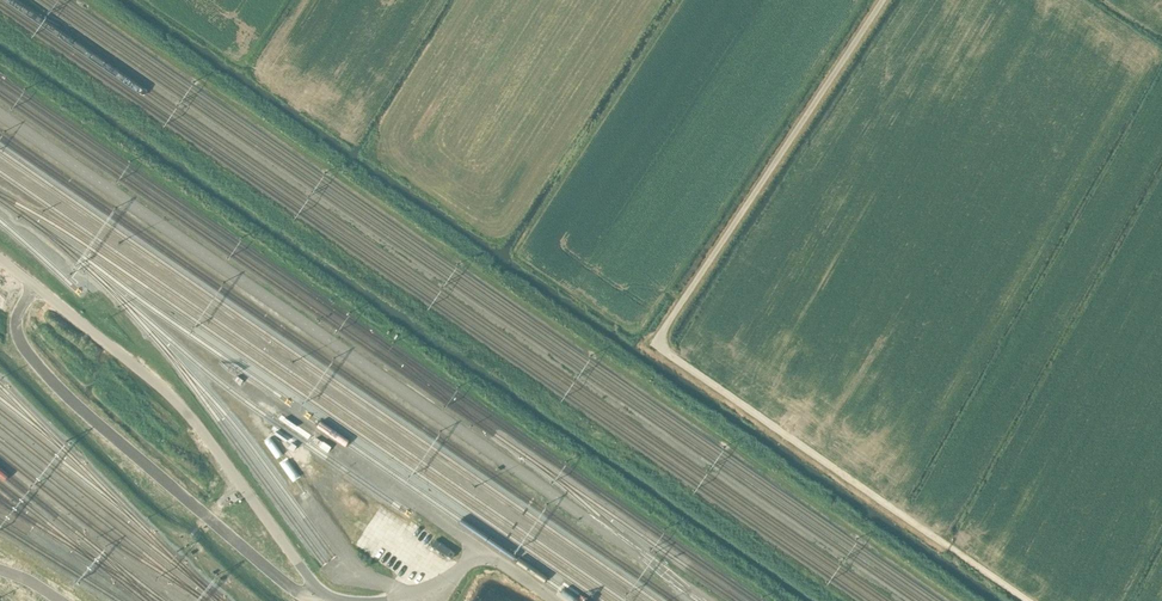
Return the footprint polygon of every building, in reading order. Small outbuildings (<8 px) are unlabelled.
[(237,375),(234,380),(235,380),(240,384),(243,380),(238,376),(237,375)] [(314,441),(320,446),(323,441),(317,437),(314,441)] [(436,539),(432,545),(441,551),(447,555),(452,558),(456,552),(436,539)]
